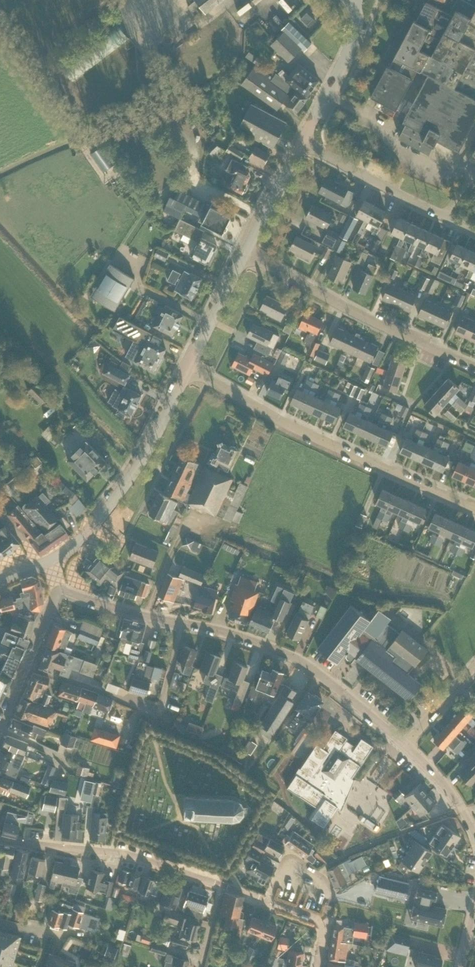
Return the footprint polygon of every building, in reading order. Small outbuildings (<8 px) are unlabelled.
[(188,6),(195,14),(200,10),(203,14),(206,12),(222,0),(195,0),(188,6)] [(291,9),(297,5),(295,0),(285,0),(291,9)] [(442,9),(427,1),(426,1),(416,20),(414,19),(395,56),(389,67),(387,66),(371,96),(386,104),(383,110),(393,115),(396,109),(418,68),(428,74),(403,121),(406,123),(403,129),(399,137),(429,153),(433,146),(434,146),(437,140),(459,151),(474,121),(474,6),(464,0),(457,0),(456,1),(450,13),(442,9)] [(442,9),(447,0),(427,0),(427,1),(442,9)] [(309,27),(315,20),(307,12),(301,18),(309,27)] [(73,82),(129,38),(115,20),(59,63),(73,82)] [(282,30),(284,32),(284,31),(301,48),(304,51),(311,43),(290,22),(282,30)] [(301,48),(284,31),(284,32),(271,45),(288,62),(301,48)] [(253,62),(259,66),(263,60),(257,56),(253,62)] [(285,79),(299,90),(306,96),(319,80),(298,63),(289,75),(282,69),(279,72),(285,79)] [(285,79),(276,73),(273,77),(256,65),(242,84),(277,109),(283,102),(287,105),(286,106),(296,114),(308,98),(298,90),(299,90),(285,79)] [(204,118),(211,112),(202,101),(195,107),(204,118)] [(273,148),(287,122),(251,104),(238,129),(260,141),(257,146),(256,145),(249,157),(264,165),(270,153),(267,151),(270,146),(273,148)] [(208,147),(214,153),(220,147),(215,141),(208,147)] [(241,160),(245,153),(230,144),(226,151),(241,160)] [(114,163),(102,146),(92,153),(104,170),(114,163)] [(246,183),(250,175),(249,172),(246,171),(249,165),(232,156),(226,169),(229,170),(225,178),(223,177),(220,181),(229,185),(228,186),(243,193),(243,192),(246,191),(248,187),(247,184),(246,183)] [(348,206),(355,193),(347,189),(348,188),(327,177),(319,192),(341,203),(341,202),(348,206)] [(231,218),(230,215),(221,210),(222,207),(213,202),(211,206),(208,204),(207,204),(179,189),(174,198),(170,195),(166,203),(167,203),(164,210),(179,218),(185,208),(201,217),(199,221),(202,223),(223,233),(223,232),(226,231),(228,227),(227,224),(231,218)] [(368,220),(375,206),(364,200),(356,214),(365,219),(358,232),(362,234),(369,221),(368,220)] [(333,226),(336,219),(332,217),(333,215),(313,205),(306,218),(326,228),(328,224),(333,226)] [(368,220),(369,221),(376,225),(372,233),(376,235),(380,227),(379,226),(386,212),(375,206),(368,220)] [(343,222),(347,216),(340,212),(336,218),(343,222)] [(348,240),(358,218),(350,214),(339,235),(348,240)] [(403,238),(410,223),(399,218),(392,233),(401,237),(391,258),(396,260),(399,251),(400,249),(401,247),(405,239),(403,238)] [(217,245),(201,237),(204,231),(180,219),(175,230),(183,234),(181,239),(189,243),(191,238),(198,242),(191,256),(205,263),(209,262),(214,251),(216,251),(217,248),(217,246),(217,245)] [(415,243),(421,228),(410,223),(403,238),(405,239),(412,242),(409,250),(413,252),(416,244),(415,243)] [(422,260),(423,257),(424,257),(428,249),(426,248),(433,233),(421,228),(415,243),(416,244),(423,247),(420,255),(419,259),(422,260)] [(339,234),(329,229),(325,235),(336,241),(339,234)] [(426,248),(428,249),(435,252),(431,260),(439,264),(440,265),(451,242),(444,239),(433,233),(426,248)] [(336,241),(325,235),(322,242),(333,247),(336,241)] [(308,261),(316,246),(297,236),(290,249),(301,254),(300,256),(308,261)] [(382,240),(374,236),(372,240),(369,238),(365,246),(376,251),(382,240)] [(341,253),(347,241),(339,237),(333,249),(341,253)] [(457,267),(455,271),(459,273),(463,265),(461,264),(468,249),(456,244),(450,259),(456,262),(455,266),(457,267)] [(327,259),(332,249),(325,246),(321,256),(327,259)] [(165,261),(169,254),(158,248),(154,256),(165,261)] [(368,254),(369,250),(364,248),(362,252),(358,262),(363,265),(368,254)] [(474,264),(474,252),(468,249),(461,264),(463,265),(470,268),(466,276),(471,278),(474,270),(473,269),(474,264)] [(399,251),(396,260),(400,261),(404,253),(399,251)] [(342,283),(351,262),(336,256),(333,263),(334,264),(328,277),(342,283)] [(110,264),(91,295),(116,310),(135,279),(110,264)] [(373,275),(377,267),(369,264),(365,272),(360,270),(357,278),(358,278),(353,288),(365,293),(373,275)] [(388,275),(394,278),(397,270),(392,268),(388,275)] [(183,274),(173,269),(168,280),(178,285),(175,290),(181,292),(180,293),(192,299),(196,290),(197,291),(199,287),(198,286),(202,278),(191,272),(190,273),(185,270),(183,274)] [(440,270),(437,276),(444,279),(447,274),(440,270)] [(430,278),(424,275),(418,286),(425,290),(430,278)] [(432,276),(430,278),(425,290),(432,293),(439,280),(432,276)] [(466,290),(469,283),(464,281),(462,285),(458,283),(456,286),(466,290)] [(396,305),(403,289),(390,283),(383,299),(396,305)] [(403,289),(396,305),(409,311),(417,295),(403,289)] [(461,307),(466,295),(459,292),(454,303),(461,307)] [(281,320),(288,306),(267,296),(261,308),(271,314),(271,315),(281,320)] [(432,322),(439,305),(426,299),(418,315),(432,322)] [(173,335),(177,328),(179,327),(180,324),(180,322),(183,315),(184,315),(183,314),(165,304),(164,307),(160,305),(156,312),(160,314),(154,325),(172,335),(173,335)] [(439,305),(432,322),(445,328),(452,311),(439,305)] [(307,329),(311,330),(309,334),(308,333),(303,343),(310,346),(307,353),(314,356),(320,343),(314,340),(323,321),(305,313),(299,327),(306,330),(307,329)] [(140,326),(120,316),(113,329),(134,340),(126,356),(154,371),(166,349),(158,345),(162,338),(154,334),(140,326)] [(474,322),(474,321),(463,316),(456,332),(468,338),(474,322)] [(264,329),(253,324),(248,336),(258,341),(254,348),(269,355),(272,348),(274,349),(280,336),(273,333),(273,332),(264,328),(264,329)] [(290,334),(293,329),(285,325),(283,330),(290,334)] [(344,350),(351,335),(344,331),(344,330),(338,328),(330,344),(344,350)] [(357,356),(364,341),(364,340),(358,337),(358,338),(351,335),(344,350),(357,356)] [(93,341),(88,346),(94,351),(99,345),(93,341)] [(364,341),(357,356),(370,362),(378,346),(371,343),(371,344),(364,341)] [(319,349),(314,359),(326,364),(331,354),(319,349)] [(285,364),(290,353),(283,350),(277,361),(285,364)] [(274,363),(253,352),(251,358),(249,357),(248,358),(239,353),(233,365),(250,374),(253,368),(268,376),(274,363)] [(388,371),(402,375),(407,360),(393,355),(391,355),(390,358),(392,359),(388,371)] [(119,367),(127,371),(131,365),(123,361),(119,367)] [(125,384),(130,375),(109,364),(104,373),(125,384)] [(368,383),(375,368),(368,365),(361,379),(368,383)] [(296,374),(299,368),(293,366),(291,371),(296,374)] [(402,375),(388,371),(386,370),(385,374),(387,374),(383,386),(397,391),(402,375)] [(252,384),(255,379),(249,376),(246,381),(252,384)] [(286,386),(288,380),(279,376),(277,382),(272,380),(267,391),(281,398),(286,386)] [(313,412),(319,398),(313,396),(319,384),(317,384),(320,378),(316,376),(314,382),(302,407),(313,412)] [(448,378),(440,387),(451,397),(455,393),(459,388),(448,378)] [(314,382),(313,382),(308,379),(303,391),(297,389),(291,402),(302,407),(314,382)] [(40,404),(48,396),(35,383),(27,391),(40,404)] [(353,396),(358,386),(351,383),(347,393),(353,396)] [(141,395),(129,389),(124,386),(121,391),(115,388),(108,401),(114,404),(113,405),(119,408),(116,413),(125,418),(127,413),(131,415),(141,395)] [(360,399),(365,389),(358,386),(354,397),(360,399)] [(448,400),(451,397),(440,387),(432,396),(443,405),(448,400)] [(324,417),(335,392),(330,389),(324,401),(319,398),(313,412),(324,417)] [(335,392),(324,417),(335,422),(341,408),(335,406),(341,394),(335,392)] [(435,415),(443,405),(432,396),(424,405),(435,415)] [(459,397),(456,401),(465,409),(472,412),(474,408),(468,405),(459,397)] [(456,401),(453,404),(461,412),(463,410),(465,409),(456,401)] [(355,431),(366,406),(361,403),(355,415),(350,412),(344,426),(355,431)] [(405,417),(409,408),(403,405),(399,414),(405,417)] [(365,436),(372,422),(367,420),(372,408),(366,406),(355,431),(365,436)] [(453,421),(457,418),(448,409),(444,413),(453,421)] [(384,423),(376,441),(387,446),(393,432),(388,430),(393,418),(395,413),(390,411),(388,415),(384,423)] [(388,415),(382,413),(379,420),(384,423),(388,415)] [(422,431),(427,422),(421,419),(417,429),(422,431)] [(376,441),(384,423),(379,420),(377,425),(372,422),(365,436),(376,441)] [(83,435),(87,431),(78,422),(74,427),(83,435)] [(419,438),(422,431),(417,429),(414,436),(419,438)] [(422,461),(428,448),(422,445),(428,433),(422,431),(419,438),(417,443),(411,456),(422,461)] [(411,456),(417,443),(406,438),(400,451),(411,456)] [(432,466),(444,441),(438,438),(433,450),(428,448),(422,461),(432,466)] [(88,480),(106,461),(86,441),(68,460),(88,480)] [(444,441),(432,466),(443,471),(445,467),(449,460),(450,457),(444,455),(449,443),(444,441)] [(471,452),(474,445),(466,441),(463,448),(471,452)] [(205,466),(192,494),(188,502),(216,515),(231,522),(232,520),(239,523),(243,513),(237,510),(248,486),(243,484),(240,482),(235,491),(229,488),(233,479),(216,471),(219,467),(228,471),(230,466),(238,450),(237,448),(237,447),(233,445),(232,446),(230,446),(229,446),(223,443),(223,442),(219,444),(219,445),(215,453),(213,452),(208,462),(211,463),(208,467),(205,466)] [(35,468),(42,462),(36,455),(29,461),(35,468)] [(185,482),(191,485),(193,480),(192,480),(200,463),(182,455),(171,479),(183,485),(185,482)] [(459,462),(453,475),(464,480),(470,466),(459,462)] [(474,485),(474,484),(474,469),(474,468),(474,463),(472,462),(470,466),(464,480),(474,485)] [(187,492),(191,485),(185,482),(183,485),(171,479),(165,491),(188,502),(192,494),(187,492)] [(382,519),(394,494),(383,489),(376,503),(382,505),(380,510),(373,526),(377,528),(381,519),(382,519)] [(49,500),(42,493),(38,497),(36,496),(28,504),(28,503),(25,503),(23,505),(23,508),(43,530),(58,518),(45,504),(49,500)] [(160,493),(155,504),(177,515),(178,512),(174,510),(177,503),(183,506),(181,511),(184,513),(189,504),(172,496),(171,499),(160,493)] [(398,513),(404,499),(394,494),(382,519),(388,522),(393,510),(398,513)] [(70,505),(77,513),(87,504),(80,496),(70,505)] [(404,529),(415,504),(404,499),(398,513),(404,515),(402,520),(401,520),(398,527),(404,529)] [(173,523),(177,515),(155,504),(149,514),(161,520),(161,523),(164,524),(167,523),(172,525),(173,523)] [(415,504),(404,529),(409,532),(414,520),(420,523),(426,509),(415,504)] [(29,541),(41,532),(18,505),(7,514),(29,541)] [(362,528),(367,515),(361,513),(356,525),(361,527),(362,528)] [(435,513),(429,527),(440,532),(446,518),(435,513)] [(451,537),(457,523),(446,518),(438,536),(435,543),(440,546),(446,534),(451,537)] [(41,532),(29,541),(40,556),(69,536),(61,526),(60,526),(58,523),(43,535),(41,532)] [(461,542),(468,528),(457,523),(451,537),(461,542)] [(7,553),(7,552),(9,554),(13,550),(12,549),(12,548),(19,542),(5,525),(0,528),(0,558),(7,553)] [(165,540),(171,543),(177,529),(171,526),(165,540)] [(456,553),(462,556),(467,544),(472,547),(474,541),(474,531),(468,528),(461,542),(459,546),(456,553)] [(433,533),(429,541),(435,543),(438,536),(433,533)] [(200,552),(203,544),(194,540),(186,537),(183,545),(200,552)] [(153,567),(159,551),(136,542),(130,558),(153,567)] [(450,551),(456,553),(459,546),(454,543),(450,551)] [(123,573),(116,566),(118,564),(113,560),(111,562),(100,553),(91,564),(89,564),(87,567),(87,569),(86,570),(97,579),(101,582),(106,576),(118,588),(123,573)] [(183,566),(179,575),(202,585),(205,576),(183,566)] [(462,578),(464,574),(454,569),(452,574),(462,578)] [(174,602),(174,601),(183,579),(168,573),(159,595),(174,602)] [(145,595),(146,592),(149,584),(125,575),(119,593),(135,599),(138,593),(145,595)] [(31,576),(20,580),(23,591),(19,593),(21,597),(16,598),(16,600),(13,601),(11,596),(0,599),(0,610),(1,611),(14,608),(14,607),(18,606),(19,608),(23,607),(24,609),(31,608),(31,610),(40,611),(43,603),(41,587),(39,580),(31,576)] [(255,590),(257,581),(241,576),(238,585),(236,584),(231,600),(234,601),(229,618),(247,623),(252,608),(254,608),(259,591),(255,590)] [(301,586),(303,582),(292,576),(290,580),(301,586)] [(200,584),(194,606),(203,608),(202,610),(212,613),(216,598),(218,589),(202,585),(200,584)] [(114,595),(116,587),(110,585),(108,593),(114,595)] [(254,611),(249,623),(269,632),(274,620),(273,619),(274,617),(283,621),(290,602),(280,598),(273,614),(266,611),(266,608),(260,606),(258,607),(257,607),(255,612),(254,611)] [(308,620),(314,606),(303,601),(297,615),(296,614),(287,634),(300,639),(309,620),(308,620)] [(327,608),(321,605),(317,615),(323,618),(327,608)] [(379,609),(371,620),(351,605),(318,648),(337,664),(348,651),(347,653),(347,654),(347,655),(347,656),(347,657),(347,658),(352,662),(356,657),(357,658),(356,659),(410,700),(422,684),(408,673),(415,664),(415,665),(427,649),(402,630),(399,633),(387,624),(391,618),(379,609)] [(28,637),(34,620),(18,615),(15,623),(12,622),(10,631),(28,637)] [(132,620),(125,619),(124,618),(123,620),(121,630),(119,636),(132,640),(127,657),(128,657),(127,661),(132,663),(133,659),(139,660),(143,643),(140,642),(142,636),(145,624),(136,622),(137,621),(133,620),(132,620)] [(69,654),(72,649),(65,646),(71,632),(53,625),(45,645),(69,654)] [(96,645),(101,635),(81,627),(77,637),(96,645)] [(10,655),(19,659),(20,658),(21,658),(25,650),(24,649),(24,648),(28,639),(18,636),(5,631),(1,640),(0,641),(14,646),(10,655)] [(154,649),(157,641),(148,638),(146,646),(154,649)] [(12,675),(14,675),(15,672),(14,670),(19,659),(10,655),(14,646),(0,641),(1,640),(0,640),(0,667),(2,668),(0,672),(0,673),(11,677),(12,675)] [(189,675),(192,666),(190,665),(196,650),(183,645),(177,660),(186,664),(182,672),(189,675)] [(92,676),(97,664),(47,646),(39,667),(51,672),(53,666),(61,670),(59,675),(68,678),(71,668),(92,676)] [(212,656),(205,654),(199,670),(206,672),(205,675),(207,676),(205,683),(210,685),(204,700),(212,703),(222,676),(214,673),(220,657),(213,654),(212,656)] [(147,662),(145,673),(160,675),(162,664),(147,662)] [(240,705),(243,696),(249,682),(242,680),(247,667),(235,662),(228,679),(240,683),(230,709),(237,712),(239,705),(240,705)] [(274,694),(282,673),(272,669),(271,673),(262,670),(260,675),(257,674),(251,690),(249,689),(247,694),(249,694),(246,702),(252,704),(255,697),(259,687),(264,689),(264,691),(274,694)] [(183,692),(187,683),(177,680),(179,673),(174,671),(169,686),(183,692)] [(46,706),(48,701),(51,695),(45,693),(47,688),(45,688),(45,687),(47,687),(48,684),(47,682),(49,677),(33,672),(22,696),(46,706)] [(11,677),(0,673),(0,702),(11,677)] [(128,690),(146,695),(149,682),(132,678),(128,690)] [(77,701),(81,688),(62,682),(58,695),(77,701)] [(105,689),(116,693),(119,687),(108,682),(105,689)] [(272,733),(277,725),(292,701),(291,700),(296,692),(285,684),(259,725),(260,725),(257,730),(268,737),(271,733),(272,733)] [(82,710),(90,713),(92,706),(107,711),(111,699),(98,694),(81,688),(77,701),(79,701),(84,703),(82,710)] [(302,715),(304,712),(310,716),(322,699),(314,694),(312,696),(307,692),(297,707),(295,711),(293,710),(284,723),(293,729),(303,716),(302,715)] [(56,709),(22,697),(15,714),(26,719),(26,718),(49,726),(54,714),(67,718),(68,713),(56,709)] [(68,712),(71,704),(65,701),(62,710),(68,712)] [(262,716),(268,707),(262,703),(256,712),(254,715),(260,719),(262,716)] [(467,722),(471,718),(474,713),(474,712),(466,704),(458,713),(467,722)] [(459,731),(467,722),(458,713),(450,722),(459,731)] [(33,727),(29,725),(13,718),(8,728),(28,737),(31,731),(44,736),(46,730),(33,725),(33,727)] [(145,732),(148,722),(143,720),(140,730),(145,732)] [(456,735),(459,731),(450,722),(442,731),(462,749),(466,743),(462,739),(461,740),(456,735)] [(196,725),(193,731),(200,734),(202,728),(196,725)] [(130,744),(135,731),(126,728),(122,741),(130,744)] [(101,729),(97,741),(115,747),(119,735),(101,729)] [(322,747),(315,743),(286,787),(298,795),(298,796),(315,807),(308,817),(323,827),(337,807),(336,806),(339,801),(344,804),(351,785),(348,783),(373,746),(360,737),(353,746),(345,740),(347,738),(334,729),(322,747)] [(93,740),(95,734),(84,731),(82,736),(93,740)] [(457,754),(462,749),(442,731),(434,740),(443,749),(448,744),(453,749),(452,750),(457,754)] [(72,747),(76,737),(64,733),(60,743),(72,747)] [(2,747),(12,751),(23,756),(24,753),(27,744),(6,735),(2,747)] [(245,751),(250,755),(257,744),(252,741),(245,751)] [(12,751),(11,754),(0,749),(0,775),(2,776),(3,775),(14,779),(23,756),(12,751)] [(474,781),(474,752),(467,761),(471,765),(461,775),(471,785),(474,781)] [(451,768),(460,759),(456,756),(448,765),(451,768)] [(84,767),(78,765),(75,773),(82,775),(92,778),(94,773),(88,771),(90,767),(84,766),(84,767)] [(122,788),(126,774),(118,772),(114,786),(122,788)] [(28,783),(30,777),(21,773),(19,780),(28,783)] [(30,788),(12,781),(0,776),(0,792),(7,795),(9,790),(26,797),(30,788)] [(44,777),(41,783),(48,786),(50,779),(44,777)] [(65,795),(68,782),(52,779),(49,791),(65,795)] [(84,780),(81,792),(92,795),(95,782),(85,780),(84,780)] [(92,795),(91,800),(90,806),(97,807),(100,796),(98,795),(102,782),(95,781),(95,782),(92,795)] [(412,807),(427,794),(423,789),(424,787),(420,783),(404,797),(412,807)] [(397,801),(404,794),(399,789),(392,796),(397,801)] [(55,812),(57,797),(44,794),(42,809),(55,812)] [(427,794),(412,807),(420,816),(437,801),(433,797),(431,798),(427,794)] [(246,813),(246,807),(243,807),(239,801),(233,799),(184,796),(183,803),(183,811),(182,818),(232,820),(238,819),(242,813),(246,813)] [(67,813),(68,798),(59,797),(58,812),(67,813)] [(25,823),(26,816),(7,811),(1,834),(16,837),(19,826),(18,826),(19,821),(25,823)] [(104,839),(106,813),(99,812),(99,817),(92,816),(90,838),(104,839)] [(62,835),(76,837),(76,828),(79,828),(79,821),(77,821),(78,815),(63,813),(62,835)] [(376,824),(365,817),(363,822),(373,828),(376,824)] [(434,833),(453,846),(460,836),(441,823),(434,833)] [(408,832),(423,843),(426,838),(415,830),(408,832)] [(313,845),(294,831),(292,834),(291,834),(284,844),(304,858),(309,861),(310,859),(312,861),(314,858),(312,856),(311,853),(313,850),(311,848),(313,845)] [(269,839),(258,833),(251,847),(262,853),(265,849),(278,857),(284,846),(269,838),(269,839)] [(446,856),(453,846),(434,833),(427,843),(446,856)] [(408,851),(425,862),(432,852),(413,840),(410,845),(412,846),(408,851)] [(15,847),(0,844),(0,867),(3,868),(1,874),(8,876),(15,847)] [(332,856),(323,845),(319,849),(314,854),(324,863),(328,859),(332,856)] [(22,878),(28,851),(15,848),(8,882),(7,882),(4,898),(12,900),(15,884),(13,884),(15,876),(22,878)] [(266,880),(273,867),(259,859),(261,854),(251,848),(245,859),(251,862),(246,871),(258,877),(259,876),(266,880)] [(418,873),(425,862),(408,851),(405,856),(403,855),(395,866),(403,873),(408,866),(418,873)] [(365,865),(361,855),(350,860),(349,858),(326,870),(334,887),(350,879),(348,874),(365,865)] [(39,881),(41,874),(44,859),(31,856),(28,871),(27,878),(39,881)] [(62,885),(67,864),(55,861),(50,880),(49,887),(54,888),(55,881),(61,883),(61,885),(62,885)] [(67,864),(62,885),(69,887),(67,891),(76,894),(80,884),(75,883),(79,867),(67,864)] [(105,881),(101,880),(103,873),(90,870),(86,887),(98,890),(98,892),(109,895),(112,881),(105,880),(105,881)] [(138,890),(141,878),(140,878),(140,875),(130,872),(122,870),(119,881),(127,884),(126,886),(138,890)] [(141,878),(138,890),(149,894),(150,894),(155,896),(160,882),(154,880),(153,880),(152,878),(150,877),(148,878),(144,876),(143,879),(141,878)] [(393,876),(390,891),(409,895),(413,881),(393,876)] [(42,901),(45,884),(38,883),(34,900),(42,901)] [(175,908),(176,905),(178,904),(178,902),(177,900),(181,889),(166,884),(160,903),(175,908)] [(357,899),(362,900),(365,888),(360,887),(357,899)] [(434,902),(436,892),(417,888),(411,911),(410,917),(410,918),(411,918),(417,920),(415,926),(426,928),(427,922),(441,926),(445,909),(432,906),(433,902),(434,902)] [(201,917),(208,897),(188,891),(182,909),(188,911),(188,913),(201,917)] [(240,935),(244,918),(242,918),(244,913),(242,911),(240,910),(243,896),(224,892),(219,914),(226,915),(224,924),(237,927),(236,934),(240,935)] [(151,906),(156,903),(153,898),(148,901),(151,906)] [(71,908),(73,902),(63,899),(61,905),(71,908)] [(82,912),(84,906),(73,902),(71,908),(73,909),(82,912)] [(96,917),(82,912),(73,909),(71,914),(63,912),(63,913),(52,910),(48,923),(66,929),(68,924),(77,927),(78,926),(91,931),(96,917)] [(176,925),(180,914),(166,909),(162,920),(176,925)] [(391,925),(393,914),(377,912),(376,923),(391,925)] [(195,939),(199,925),(187,922),(188,918),(180,916),(176,928),(181,929),(179,939),(174,938),(172,944),(186,948),(188,942),(190,942),(191,938),(195,939)] [(259,935),(264,922),(252,917),(247,930),(259,935)] [(342,942),(352,943),(353,936),(366,938),(368,922),(354,920),(353,928),(332,925),(331,936),(342,938),(342,942)] [(264,922),(259,935),(271,940),(276,926),(264,922)] [(116,938),(122,940),(125,930),(119,928),(116,938)] [(0,934),(1,931),(0,931),(0,966),(12,966),(20,937),(7,933),(6,935),(0,934)] [(391,933),(388,944),(404,949),(407,937),(391,933)] [(279,935),(277,948),(287,950),(289,937),(279,935)] [(341,949),(342,942),(342,938),(331,936),(327,960),(339,961),(339,960),(344,961),(344,963),(354,965),(354,960),(345,959),(346,950),(341,949)] [(165,955),(167,946),(152,942),(150,951),(165,955)] [(78,953),(86,957),(89,948),(81,945),(78,953)] [(254,957),(257,949),(249,946),(246,954),(254,957)] [(114,958),(117,949),(110,947),(107,955),(114,958)] [(271,955),(269,959),(277,961),(286,963),(301,965),(303,953),(288,950),(287,958),(279,957),(278,958),(271,955)] [(430,954),(418,951),(414,966),(415,966),(439,966),(442,959),(429,955),(430,954)] [(74,962),(49,953),(44,966),(72,966),(74,962)] [(246,954),(243,961),(251,964),(254,957),(246,954)] [(173,956),(171,962),(165,961),(164,966),(187,966),(189,960),(178,957),(173,956)] [(269,959),(266,966),(275,966),(277,961),(269,959)]
